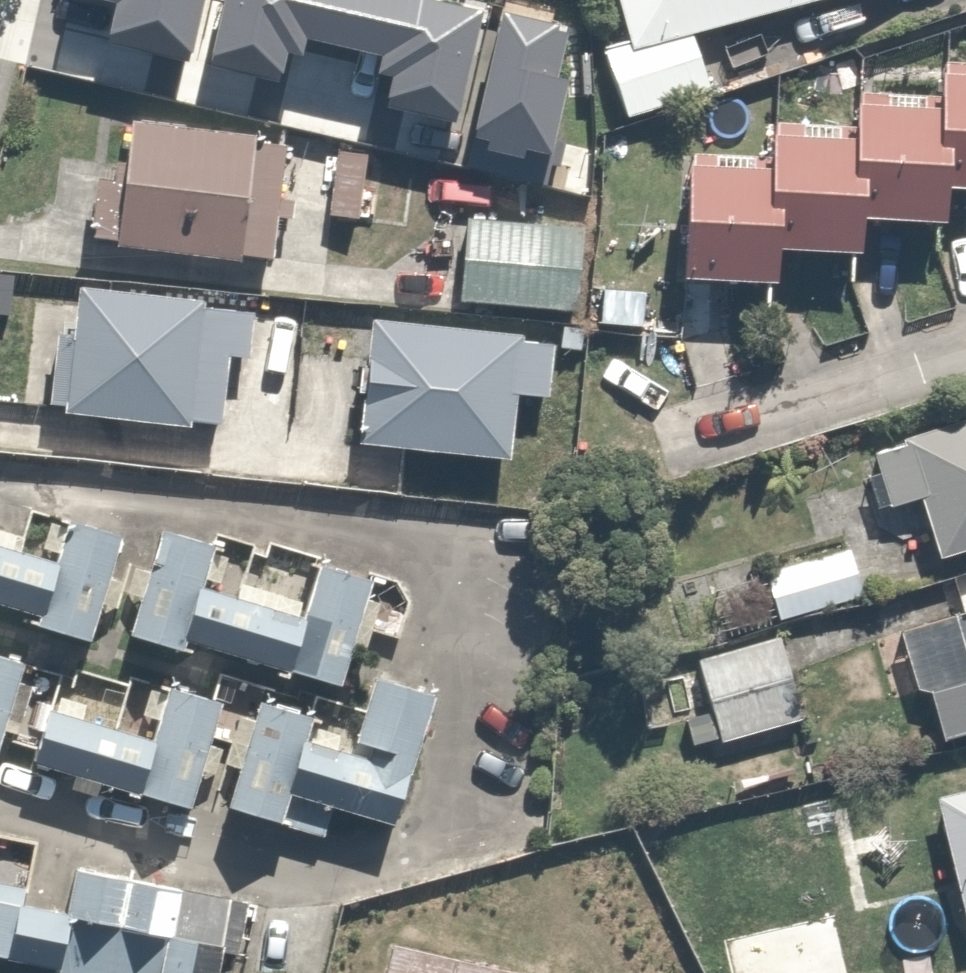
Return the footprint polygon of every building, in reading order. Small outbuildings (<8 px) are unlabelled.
[(89,45),(312,86),(319,47),(388,60),(398,0),(98,0),(89,45)] [(596,42),(564,51),(582,117),(706,83),(690,22),(770,0),(585,0),(596,42)] [(925,67),(923,98),(843,94),(841,122),(765,118),(764,146),(676,142),(669,271),(772,277),(774,235),(857,240),(858,210),(942,214),(944,174),(965,176),(965,70),(925,67)] [(256,256),(271,145),(273,135),(108,112),(96,196),(73,193),(68,229),(256,256)] [(370,149),(324,142),(313,216),(360,223),(370,149)] [(581,226),(442,215),(435,300),(574,311),(581,226)] [(32,398),(32,408),(204,420),(208,359),(235,361),(240,294),(58,281),(54,329),(38,328),(32,398)] [(542,331),(351,314),(340,435),(498,449),(503,392),(536,395),(542,331)] [(965,539),(965,410),(854,445),(873,508),(906,498),(922,552),(965,539)] [(24,613),(19,629),(77,647),(112,530),(64,516),(48,566),(0,552),(0,606),(24,613)] [(191,644),(285,670),(329,682),(358,579),(314,567),(300,617),(189,586),(202,538),(150,524),(120,633),(189,652),(191,644)] [(851,601),(840,549),(756,566),(762,592),(778,589),(784,615),(851,601)] [(872,614),(895,696),(916,690),(931,740),(965,730),(965,587),(872,614)] [(689,700),(792,670),(779,625),(676,655),(689,700)] [(0,654),(0,704),(13,658),(0,654)] [(792,670),(689,700),(703,747),(805,717),(792,670)] [(377,678),(348,762),(293,742),(303,722),(257,699),(218,812),(269,830),(283,791),(383,825),(428,695),(377,678)] [(146,729),(29,708),(18,771),(182,801),(201,692),(154,683),(146,729)] [(910,798),(947,934),(965,928),(965,782),(910,798)] [(55,868),(45,972),(193,972),(200,894),(173,891),(175,880),(55,868)] [(700,919),(716,972),(851,972),(823,881),(700,919)] [(0,899),(0,961),(30,963),(33,901),(0,899)] [(385,958),(381,972),(449,972),(385,958)]
